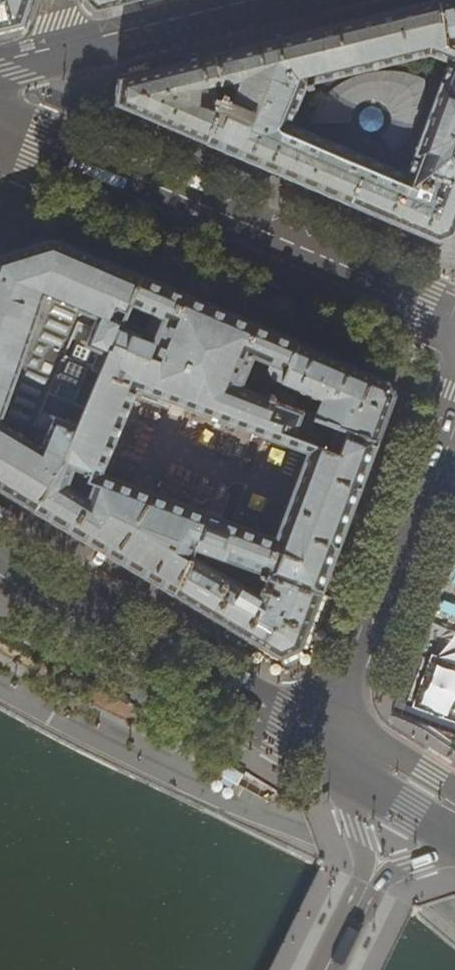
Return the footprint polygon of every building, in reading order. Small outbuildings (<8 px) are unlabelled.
[(23,24),(32,1),(32,0),(0,0),(0,30),(23,24)] [(445,44),(439,0),(433,0),(301,32),(167,66),(120,77),(117,102),(161,121),(278,171),(389,218),(439,239),(442,238),(454,233),(454,231),(454,229),(454,43),(445,44)] [(445,44),(454,43),(454,0),(439,0),(445,44)] [(172,590),(195,545),(320,592),(324,580),(346,522),(348,515),(351,508),(354,499),(394,393),(388,379),(344,361),(220,308),(142,275),(97,256),(53,237),(0,253),(0,488),(103,549),(172,590)] [(281,655),(300,646),(309,622),(320,592),(195,545),(172,590),(223,621),(229,624),(259,642),(281,655)] [(254,649),(259,642),(229,624),(225,632),(254,649)] [(436,701),(449,705),(453,692),(440,687),(436,701)]
